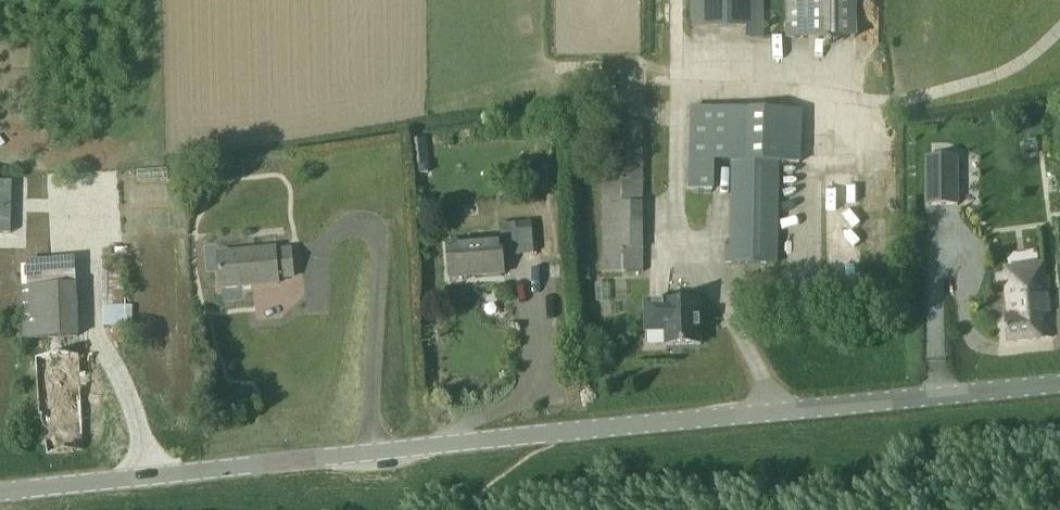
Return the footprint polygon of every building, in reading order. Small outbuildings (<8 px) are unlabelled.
[(691,28),(747,28),(747,38),(765,38),(765,0),(691,0),(691,28)] [(857,10),(857,0),(786,0),(786,38),(857,39),(857,10)] [(715,161),(731,162),(730,263),(778,264),(780,163),(802,163),(803,110),(732,108),(691,108),(690,190),(690,198),(704,198),(704,191),(715,191),(715,161)] [(644,272),(643,203),(643,126),(602,126),(603,272),(644,272)] [(927,156),(927,205),(959,205),(958,156),(927,156)] [(290,159),(278,160),(280,173),(292,171),(290,159)] [(501,225),(502,239),(503,256),(535,254),(533,230),(517,231),(516,224),(501,225)] [(503,256),(502,239),(447,243),(450,278),(504,274),(503,256)] [(276,250),(276,248),(218,253),(222,289),(279,284),(279,279),(294,278),(291,249),(276,250)] [(27,261),(29,287),(23,287),(25,340),(81,337),(78,285),(76,258),(27,261)] [(103,263),(104,329),(134,327),(134,306),(125,306),(124,263),(103,263)] [(1052,332),(1044,263),(1006,267),(1004,269),(1009,316),(1005,317),(1007,339),(1046,334),(1045,333),(1052,332)] [(666,348),(703,346),(700,302),(645,305),(646,335),(665,334),(666,348)] [(79,355),(35,358),(38,413),(43,413),(45,452),(84,450),(79,355)]
